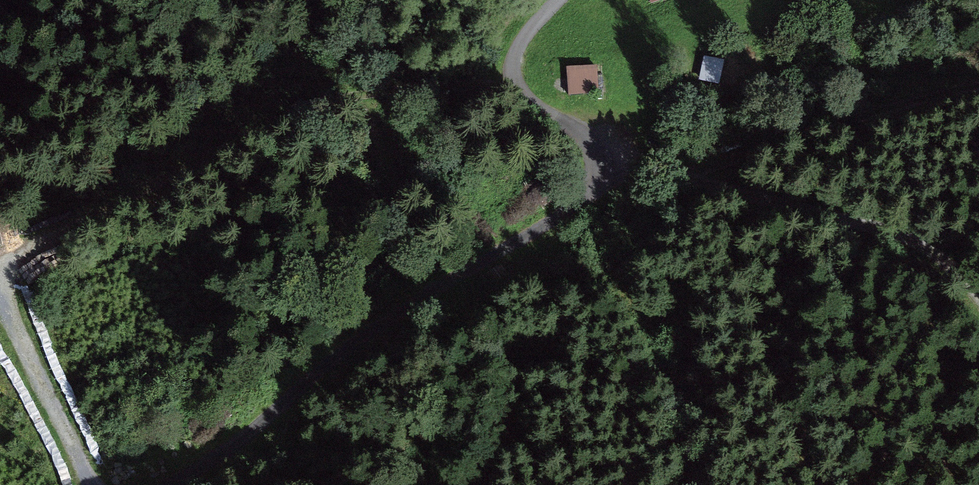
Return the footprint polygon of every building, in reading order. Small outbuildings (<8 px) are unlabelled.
[(599,62),(570,63),(571,91),(601,90),(599,62)]
